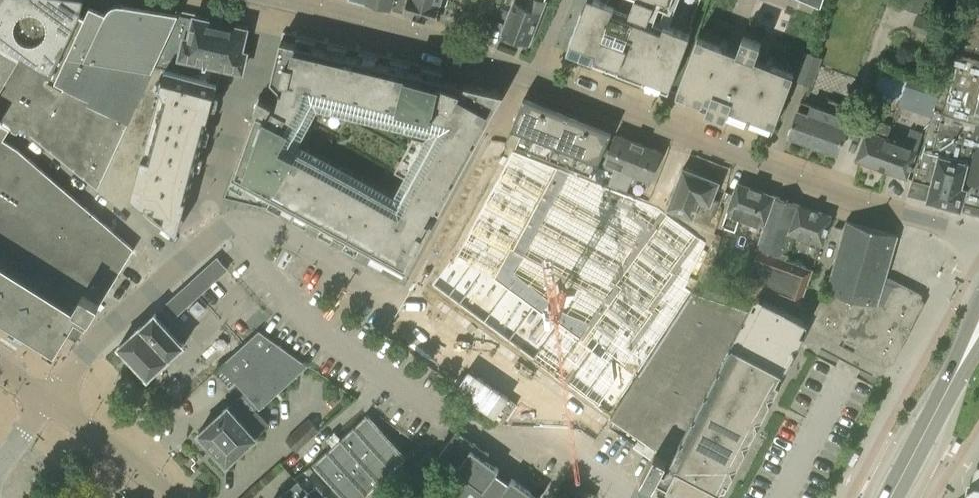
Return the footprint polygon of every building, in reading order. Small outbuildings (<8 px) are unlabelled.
[(0,7),(0,46),(52,77),(81,15),(83,0),(5,0),(0,7)] [(93,0),(83,0),(81,15),(52,77),(49,82),(91,101),(89,105),(127,125),(155,66),(179,14),(177,13),(93,0)] [(436,22),(442,0),(359,0),(436,22)] [(540,13),(545,0),(529,0),(526,7),(515,3),(503,33),(508,35),(507,36),(515,39),(516,38),(528,43),(540,13)] [(567,51),(568,52),(669,90),(670,87),(690,34),(688,33),(665,25),(663,30),(646,24),(654,3),(669,8),(672,0),(635,0),(628,17),(612,11),(615,5),(607,2),(600,0),(586,0),(583,9),(582,8),(570,41),(567,51)] [(809,4),(820,8),(823,0),(810,0),(809,4)] [(899,6),(920,14),(925,0),(902,0),(899,6)] [(965,10),(944,89),(940,88),(935,105),(939,106),(938,109),(932,108),(913,179),(932,185),(928,200),(978,215),(978,14),(965,10)] [(181,14),(179,14),(155,66),(218,82),(222,66),(242,70),(246,53),(241,52),(246,33),(247,29),(181,14)] [(919,18),(916,17),(912,28),(932,35),(936,24),(919,18)] [(736,52),(698,37),(676,93),(773,130),(794,74),(755,59),(762,40),(743,33),(736,52)] [(369,260),(374,262),(382,267),(386,259),(407,271),(433,223),(424,218),(432,204),(440,211),(504,93),(463,84),(462,86),(451,82),(451,81),(441,78),(443,70),(423,65),(421,73),(409,71),(411,62),(391,57),(389,66),(378,63),(380,55),(360,50),(358,58),(346,55),(348,47),(328,42),(326,51),(315,48),(317,40),(297,35),(295,43),(281,40),(271,79),(277,86),(268,102),(259,96),(253,112),(254,112),(232,175),(234,177),(230,184),(243,191),(247,184),(272,197),(268,205),(281,212),(285,204),(298,211),(293,219),(306,226),(310,218),(323,225),(319,232),(332,239),(336,232),(348,239),(344,246),(351,250),(357,253),(361,245),(367,249),(373,252),(369,260)] [(0,46),(0,123),(10,129),(18,134),(21,128),(31,135),(98,189),(127,125),(89,105),(91,101),(49,82),(52,77),(0,46)] [(821,57),(806,51),(803,60),(796,80),(811,86),(818,66),(821,57)] [(212,104),(218,82),(155,66),(127,125),(98,189),(122,208),(133,195),(145,204),(149,200),(153,203),(169,215),(179,202),(183,187),(190,189),(212,104)] [(887,95),(901,100),(907,79),(880,70),(870,104),(883,108),(887,95)] [(935,105),(940,88),(920,82),(907,79),(901,100),(902,100),(903,94),(935,105)] [(828,99),(825,109),(813,144),(838,153),(853,108),(828,99)] [(513,146),(593,178),(609,140),(610,136),(522,101),(505,143),(513,146)] [(788,136),(813,144),(825,109),(800,101),(788,136)] [(888,138),(892,127),(883,125),(870,120),(867,130),(866,130),(856,159),(887,170),(892,156),(882,153),(887,138),(888,138)] [(10,129),(0,123),(0,310),(42,336),(59,347),(69,331),(79,337),(134,248),(18,149),(3,140),(10,129)] [(882,153),(892,156),(887,170),(908,178),(918,149),(917,149),(921,138),(908,133),(905,144),(888,138),(887,138),(882,153)] [(616,134),(603,165),(613,169),(608,184),(627,191),(633,177),(650,183),(662,152),(616,134)] [(661,210),(653,207),(652,207),(652,208),(651,209),(645,207),(646,205),(630,198),(630,199),(626,197),(568,173),(513,151),(506,165),(505,164),(500,173),(501,173),(499,177),(497,176),(492,186),(494,188),(485,204),(483,203),(477,213),(479,214),(469,232),(468,231),(463,240),(464,241),(456,258),(453,263),(449,261),(431,286),(458,306),(483,324),(508,342),(533,360),(553,375),(567,386),(584,398),(598,408),(600,406),(610,413),(612,415),(613,413),(612,412),(636,374),(637,374),(638,373),(637,373),(657,342),(690,291),(684,288),(704,243),(700,240),(700,239),(663,212),(661,210)] [(712,234),(716,224),(710,221),(718,200),(713,197),(719,181),(683,166),(668,206),(685,214),(681,222),(712,234)] [(739,218),(764,227),(775,196),(737,183),(722,226),(734,230),(739,218)] [(832,217),(775,196),(764,227),(748,271),(743,285),(800,306),(813,269),(785,259),(787,253),(793,235),(822,246),(832,217)] [(897,235),(847,221),(827,291),(829,291),(877,305),(885,279),(897,235)] [(173,318),(227,269),(219,260),(217,257),(163,306),(164,308),(173,318)] [(812,323),(811,325),(859,349),(864,348),(865,348),(867,354),(885,363),(891,361),(921,303),(919,296),(902,287),(885,279),(877,305),(829,291),(812,323)] [(730,288),(709,281),(705,293),(726,300),(730,288)] [(610,418),(656,449),(652,458),(641,480),(641,482),(642,486),(644,488),(648,490),(651,489),(654,486),(678,497),(721,497),(810,325),(811,325),(812,323),(758,296),(757,298),(756,298),(749,310),(693,291),(680,310),(638,375),(613,413),(612,415),(610,418)] [(148,377),(150,376),(149,376),(184,345),(157,314),(155,313),(119,345),(148,377)] [(236,381),(245,392),(238,399),(238,398),(230,405),(229,404),(199,431),(228,464),(258,436),(256,435),(269,423),(258,411),(261,409),(309,365),(259,330),(254,335),(215,370),(230,387),(236,381)] [(368,493),(405,459),(407,457),(420,444),(378,414),(372,410),(367,414),(363,411),(329,442),(333,445),(312,465),(342,497),(362,497),(368,493)] [(284,436),(296,449),(319,428),(307,415),(284,436)] [(457,431),(452,439),(438,457),(446,463),(460,472),(441,497),(539,497),(512,478),(510,481),(497,472),(499,469),(486,460),(489,454),(457,431)] [(414,470),(415,470),(410,476),(427,488),(446,463),(438,457),(428,450),(414,470)] [(277,497),(327,497),(316,486),(310,492),(297,480),(277,497)] [(575,483),(570,492),(581,497),(594,497),(596,494),(575,483)] [(975,484),(966,491),(965,497),(978,497),(978,485),(975,484)]
